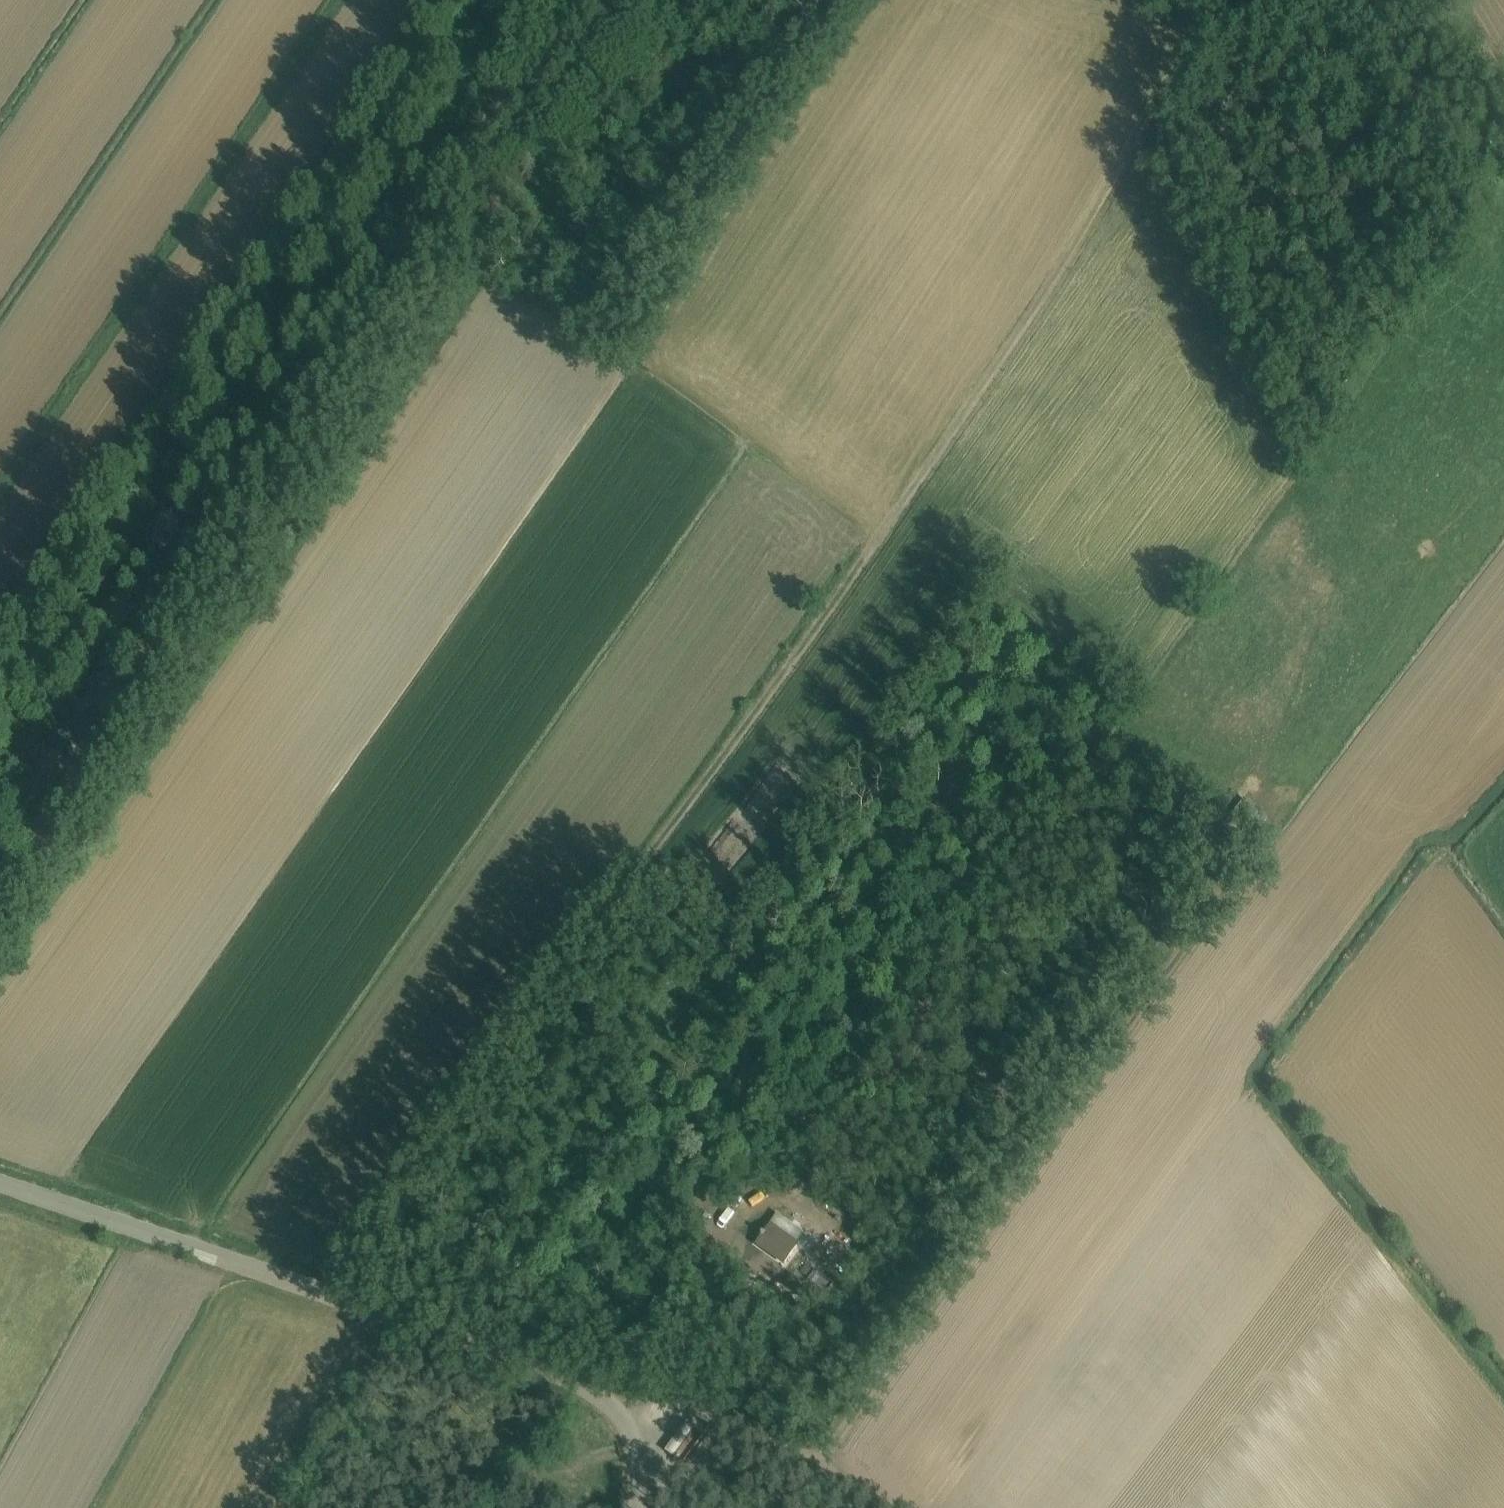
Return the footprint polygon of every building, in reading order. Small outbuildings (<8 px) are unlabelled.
[(781,1218),(775,1226),(795,1240),(801,1232),(781,1218)] [(771,1224),(755,1246),(784,1266),(798,1244),(771,1224)] [(815,1270),(808,1279),(827,1292),(833,1283),(815,1270)]
